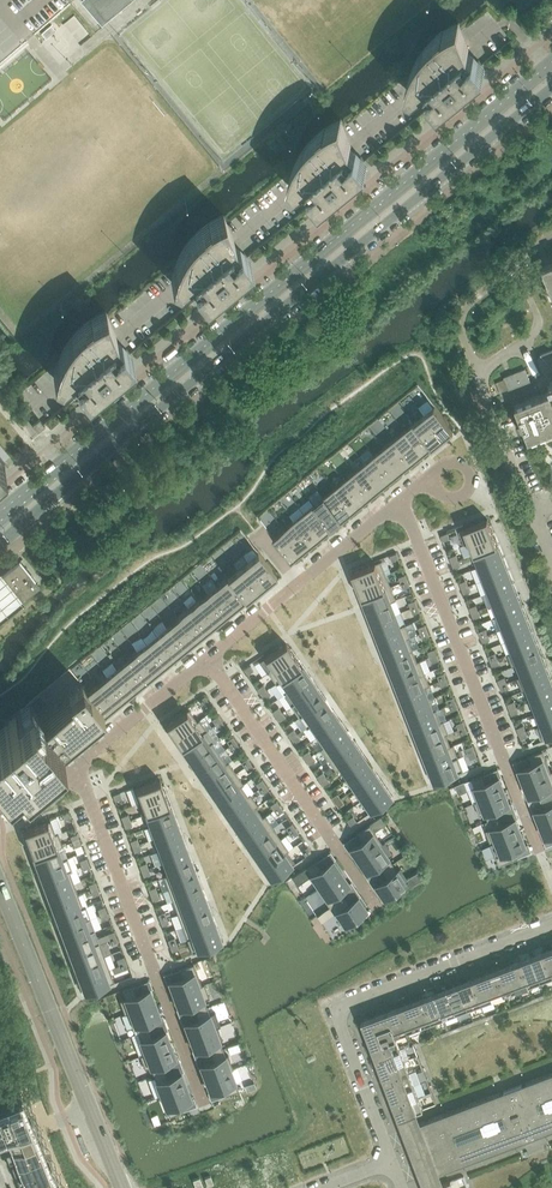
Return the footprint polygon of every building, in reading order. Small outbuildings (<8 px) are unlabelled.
[(103,20),(126,0),(85,0),(103,20)] [(486,68),(474,54),(473,55),(468,49),(468,48),(459,23),(452,25),(444,30),(437,35),(430,41),(424,48),(419,55),(414,63),(413,66),(411,72),(408,80),(406,89),(413,94),(424,85),(429,91),(428,92),(440,106),(466,84),(483,70),(486,68)] [(351,145),(344,126),(341,119),(335,122),(327,126),(319,132),(313,138),(306,144),(301,152),(297,160),(293,168),(290,177),(288,185),(296,190),(307,181),(312,187),(311,188),(322,202),(368,164),(357,151),(356,151),(351,145)] [(238,247),(233,241),(234,241),(224,215),(217,218),(209,222),(202,228),(195,234),(189,241),(184,248),(179,256),(175,264),(173,273),(171,282),(179,286),(189,278),(194,284),(193,284),(205,298),(251,261),(239,247),(238,247)] [(550,263),(545,265),(542,266),(543,266),(551,290),(551,262),(550,263)] [(121,344),(116,338),(116,337),(106,311),(100,314),(92,319),(84,324),(78,330),(72,337),(66,344),(62,352),(58,360),(55,369),(53,378),(61,382),(72,374),(76,380),(87,394),(133,357),(122,343),(121,344)] [(541,353),(538,360),(550,391),(542,394),(519,403),(515,405),(521,419),(518,420),(517,420),(520,427),(523,425),(529,439),(551,430),(551,349),(541,353)] [(531,382),(525,368),(504,377),(510,391),(531,382)] [(267,507),(256,516),(273,537),(284,528),(294,520),(304,512),(314,503),(324,495),(334,487),(344,479),(354,471),(364,462),(374,454),(384,446),(394,438),(404,430),(414,421),(424,413),(435,405),(418,384),(407,392),(397,400),(387,409),(377,417),(367,425),(357,433),(347,441),(337,450),(327,458),(317,466),(307,474),(297,482),(287,491),(277,499),(267,507)] [(435,405),(424,413),(443,436),(454,427),(435,405)] [(424,413),(414,421),(433,444),(443,436),(424,413)] [(39,419),(32,424),(38,432),(45,426),(43,424),(39,419)] [(414,421),(404,430),(423,452),(433,444),(414,421)] [(404,430),(394,438),(413,460),(423,452),(404,430)] [(394,438),(384,446),(403,469),(413,460),(394,438)] [(384,446),(374,454),(393,477),(403,469),(384,446)] [(374,454),(364,462),(383,485),(393,477),(374,454)] [(364,462),(354,471),(373,493),(383,485),(364,462)] [(354,471),(344,479),(363,502),(373,493),(354,471)] [(344,479),(334,487),(352,510),(363,502),(344,479)] [(334,487),(324,495),(342,518),(352,510),(334,487)] [(324,495),(314,503),(332,526),(342,518),(324,495)] [(314,503),(304,512),(322,534),(332,526),(314,503)] [(304,512),(294,520),(312,543),(322,534),(304,512)] [(487,519),(459,531),(464,544),(467,543),(493,533),(487,519)] [(294,520),(284,528),(302,551),(312,543),(294,520)] [(284,528),(273,537),(292,559),(302,551),(284,528)] [(79,661),(69,669),(82,685),(86,690),(96,682),(106,674),(116,665),(126,657),(136,649),(146,641),(156,633),(166,624),(176,616),(187,608),(197,600),(207,591),(217,583),(227,575),(237,567),(247,558),(257,550),(240,529),(229,537),(219,546),(209,554),(199,562),(189,570),(179,578),(169,587),(159,595),(149,603),(139,611),(129,620),(119,628),(109,636),(99,644),(89,652),(79,661)] [(448,532),(441,535),(443,541),(450,538),(448,532)] [(493,533),(467,543),(472,555),(474,554),(497,545),(493,533)] [(497,545),(474,554),(479,566),(502,557),(497,545)] [(257,550),(247,558),(265,581),(276,573),(257,550)] [(397,552),(390,555),(392,561),(399,558),(397,552)] [(456,554),(449,557),(451,562),(458,559),(456,554)] [(502,557),(479,566),(484,578),(507,569),(502,557)] [(247,558),(237,567),(255,589),(265,581),(247,558)] [(458,559),(451,562),(454,568),(460,565),(458,559)] [(382,560),(353,572),(358,586),(387,574),(382,560)] [(39,586),(19,561),(1,576),(21,601),(23,599),(39,586)] [(237,567),(227,575),(245,598),(255,589),(237,567)] [(507,569),(484,578),(488,591),(512,581),(507,569)] [(387,574),(358,586),(360,591),(359,592),(361,597),(363,596),(363,597),(392,586),(387,574)] [(405,574),(398,577),(401,582),(407,580),(405,574)] [(227,575),(217,583),(235,606),(245,598),(227,575)] [(0,576),(0,618),(20,601),(0,576)] [(466,579),(459,582),(462,588),(468,585),(466,579)] [(407,580),(401,582),(403,588),(410,585),(407,580)] [(512,581),(488,591),(493,603),(517,594),(512,581)] [(217,583),(207,591),(225,614),(235,606),(217,583)] [(468,585),(462,588),(464,593),(471,591),(468,585)] [(392,586),(363,597),(368,610),(392,601),(397,599),(392,586)] [(207,591),(197,600),(215,622),(225,614),(207,591)] [(517,594),(493,603),(498,615),(522,606),(517,594)] [(415,599),(408,602),(411,608),(418,605),(415,599)] [(197,600),(187,608),(205,630),(215,622),(197,600)] [(392,601),(368,610),(373,623),(397,614),(396,613),(392,601)] [(476,604),(469,607),(471,612),(478,610),(476,604)] [(418,605),(411,608),(413,613),(420,611),(418,605)] [(498,615),(492,618),(497,630),(503,627),(526,618),(522,606),(498,615)] [(187,608),(176,616),(195,639),(205,630),(187,608)] [(478,610),(471,612),(474,618),(480,615),(478,610)] [(397,614),(373,623),(378,636),(401,626),(406,624),(401,611),(396,613),(397,614)] [(176,616),(166,624),(185,647),(195,639),(176,616)] [(526,618),(503,627),(508,639),(531,630),(526,618)] [(166,624),(156,633),(175,655),(185,647),(166,624)] [(401,626),(378,636),(383,648),(409,638),(412,637),(407,624),(406,624),(401,626)] [(425,624),(418,627),(420,632),(427,630),(425,624)] [(485,628),(479,631),(481,637),(488,634),(485,628)] [(427,630),(420,632),(423,638),(429,635),(427,630)] [(531,630),(508,639),(513,652),(536,642),(531,630)] [(156,633),(146,641),(165,663),(175,655),(156,633)] [(488,634),(481,637),(483,642),(490,640),(488,634)] [(409,638),(383,648),(387,660),(414,649),(409,638)] [(146,641),(136,649),(155,672),(165,663),(146,641)] [(513,652),(508,654),(512,666),(517,664),(541,654),(536,642),(513,652)] [(259,661),(254,665),(262,677),(267,673),(268,672),(294,655),(286,643),(259,661)] [(435,648),(428,651),(430,657),(437,654),(435,648)] [(136,649),(126,657),(145,680),(155,672),(136,649)] [(414,649),(387,660),(392,672),(418,662),(418,661),(414,649)] [(495,652),(488,655),(490,661),(497,658),(495,652)] [(437,654),(430,657),(432,662),(439,659),(437,654)] [(541,654),(517,664),(522,676),(546,667),(541,654)] [(294,655),(268,672),(276,683),(281,680),(280,680),(301,665),(294,655)] [(126,657),(116,665),(135,688),(145,680),(126,657)] [(497,658),(490,661),(493,666),(499,664),(497,658)] [(418,662),(392,672),(396,684),(425,673),(421,661),(421,660),(418,661),(418,662)] [(116,665),(106,674),(125,696),(135,688),(116,665)] [(250,665),(244,669),(247,674),(253,670),(250,665)] [(281,680),(276,683),(283,694),(288,691),(309,677),(301,665),(280,680),(281,680)] [(522,676),(517,678),(522,690),(527,688),(551,679),(546,667),(522,676)] [(0,729),(0,769),(6,776),(18,766),(24,773),(36,763),(37,765),(43,760),(44,761),(58,749),(58,748),(62,745),(63,746),(105,713),(86,690),(82,685),(69,669),(15,713),(17,715),(0,729)] [(444,672),(437,675),(439,681),(446,678),(444,672)] [(425,673),(396,684),(401,696),(425,687),(430,685),(425,673)] [(106,674),(96,682),(115,704),(125,696),(106,674)] [(504,676),(498,679),(500,685),(507,682),(504,676)] [(288,691),(283,694),(291,705),(295,702),(296,702),(317,688),(309,677),(288,691)] [(446,678),(439,681),(442,686),(448,684),(446,678)] [(527,688),(532,700),(551,692),(551,683),(551,679),(527,688)] [(86,690),(105,713),(115,704),(96,682),(86,690)] [(507,682),(500,685),(502,690),(509,688),(507,682)] [(263,684),(257,688),(260,693),(266,689),(263,684)] [(425,687),(401,696),(406,708),(430,699),(435,697),(430,685),(425,687)] [(295,702),(291,705),(299,717),(324,699),(317,688),(296,702),(295,702)] [(266,689),(260,693),(264,698),(270,694),(266,689)] [(532,700),(537,713),(551,707),(551,692),(532,700)] [(205,696),(199,700),(202,705),(208,701),(205,696)] [(453,696),(447,699),(449,705),(456,702),(453,696)] [(430,699),(406,708),(410,720),(434,711),(434,710),(437,709),(439,708),(435,697),(430,699)] [(299,717),(294,720),(301,731),(303,730),(306,727),(306,728),(308,726),(332,710),(324,699),(299,717)] [(514,701),(507,703),(509,709),(516,706),(514,701)] [(456,702),(449,705),(451,710),(458,708),(456,702)] [(516,706),(509,709),(512,715),(518,712),(516,706)] [(278,707),(272,711),(276,716),(282,712),(278,707)] [(537,713),(541,724),(542,725),(551,721),(551,707),(537,713)] [(434,711),(410,720),(415,732),(442,722),(444,721),(447,720),(442,708),(437,710),(437,709),(434,710),(434,711)] [(189,709),(166,725),(174,737),(197,721),(189,709)] [(306,727),(303,730),(310,740),(316,736),(339,721),(332,710),(308,726),(306,728),(306,727)] [(282,712),(276,716),(279,721),(285,717),(282,712)] [(218,715),(212,719),(215,724),(221,720),(218,715)] [(197,721),(174,737),(181,747),(207,730),(212,726),(204,716),(199,719),(197,721)] [(221,720),(215,724),(218,729),(225,725),(221,720)] [(339,721),(316,736),(323,747),(346,731),(339,721)] [(442,722),(415,732),(420,745),(447,734),(447,735),(449,734),(449,733),(444,721),(442,722)] [(463,721),(456,723),(458,729),(465,726),(463,721)] [(536,727),(541,740),(551,736),(551,721),(542,725),(541,724),(536,727)] [(523,725),(517,727),(519,733),(526,730),(523,725)] [(465,726),(458,729),(461,735),(467,732),(465,726)] [(293,729),(287,733),(291,738),(297,734),(293,729)] [(207,730),(181,747),(188,758),(212,742),(212,743),(214,741),(207,730)] [(526,730),(519,733),(521,739),(528,736),(526,730)] [(323,747),(320,748),(321,749),(328,760),(353,742),(346,731),(323,747)] [(297,734),(291,738),(294,743),(300,739),(297,734)] [(447,734),(420,745),(425,757),(451,746),(447,735),(447,734)] [(232,736),(226,740),(230,745),(236,741),(232,736)] [(212,742),(188,758),(196,769),(219,753),(225,749),(218,739),(214,741),(212,743),(212,742)] [(236,741),(230,745),(233,750),(239,746),(236,741)] [(353,742),(328,760),(335,770),(336,771),(340,767),(361,753),(353,742)] [(451,746),(425,757),(429,768),(458,757),(454,745),(451,746)] [(472,745),(466,747),(468,753),(475,750),(472,745)] [(308,750),(302,754),(305,759),(311,755),(308,750)] [(475,750),(468,753),(470,759),(477,756),(475,750)] [(531,764),(519,769),(524,783),(551,772),(551,771),(546,758),(546,759),(543,751),(528,756),(531,764)] [(219,753),(196,769),(203,779),(226,764),(226,763),(219,753)] [(361,753),(340,767),(347,777),(347,778),(368,764),(361,753)] [(311,755),(305,759),(309,764),(315,760),(311,755)] [(458,757),(429,768),(435,782),(464,771),(458,757)] [(247,758),(241,762),(244,767),(250,763),(247,758)] [(226,764),(203,779),(210,790),(236,773),(229,762),(228,761),(226,763),(226,764)] [(250,763),(244,767),(248,772),(254,768),(250,763)] [(347,777),(345,779),(352,790),(375,774),(368,764),(347,778),(347,777)] [(524,783),(529,796),(542,791),(545,798),(551,795),(551,771),(551,772),(524,783)] [(322,772),(316,776),(320,781),(326,777),(322,772)] [(236,773),(210,790),(218,801),(241,785),(241,786),(243,784),(243,783),(236,773)] [(375,774),(352,790),(359,800),(360,801),(362,800),(362,799),(383,785),(375,774)] [(483,774),(472,779),(475,787),(472,788),(477,800),(477,801),(505,790),(499,777),(487,782),(483,774)] [(326,777),(320,781),(323,786),(329,781),(326,777)] [(160,779),(134,789),(139,802),(165,793),(160,779)] [(261,779),(255,783),(259,788),(265,784),(261,779)] [(265,784),(259,788),(262,793),(268,789),(265,784)] [(241,785),(218,801),(225,811),(248,796),(248,795),(241,786),(241,785)] [(383,785),(362,799),(362,800),(370,811),(391,797),(383,785)] [(477,800),(474,801),(480,815),(488,812),(491,819),(500,816),(497,808),(510,803),(505,790),(477,801),(477,800)] [(120,792),(113,795),(115,800),(122,798),(120,792)] [(165,793),(139,802),(143,815),(146,814),(169,805),(165,793)] [(337,793),(331,797),(335,802),(341,798),(337,793)] [(248,796),(225,811),(232,822),(255,806),(256,807),(258,805),(250,794),(248,795),(248,796)] [(535,811),(536,813),(535,814),(539,823),(540,822),(540,824),(551,819),(551,795),(545,798),(542,799),(545,807),(535,811)] [(341,798),(335,802),(338,807),(344,803),(341,798)] [(276,801),(270,805),(274,810),(280,806),(276,801)] [(169,805),(146,814),(151,826),(174,817),(169,805)] [(255,806),(232,822),(240,833),(263,817),(262,816),(256,807),(255,806)] [(280,806),(274,810),(277,815),(283,811),(280,806)] [(72,818),(69,811),(63,813),(66,820),(72,818)] [(128,814),(121,816),(123,822),(130,820),(128,814)] [(263,817),(240,833),(247,844),(273,827),(265,815),(262,816),(263,817)] [(361,840),(350,848),(358,860),(382,843),(374,831),(386,823),(381,815),(380,815),(375,819),(368,824),(369,825),(356,833),(361,840)] [(50,820),(24,830),(29,844),(55,834),(55,833),(58,832),(58,833),(62,831),(56,816),(50,819),(50,820)] [(353,816),(347,820),(350,825),(356,821),(353,816)] [(491,819),(485,821),(488,829),(486,830),(491,843),(521,831),(516,818),(503,823),(500,816),(491,819)] [(174,817),(151,826),(155,837),(155,838),(179,829),(174,817)] [(540,824),(545,837),(551,835),(551,819),(540,824)] [(130,820),(123,822),(125,828),(132,825),(130,820)] [(292,823),(286,827),(289,832),(295,828),(292,823)] [(273,827),(247,844),(255,856),(280,838),(273,827)] [(295,828),(289,832),(292,837),(298,833),(295,828)] [(155,837),(152,838),(157,851),(183,841),(179,829),(155,838),(155,837)] [(491,844),(482,848),(487,859),(496,855),(496,857),(499,864),(519,857),(516,849),(526,845),(521,831),(491,843),(491,844)] [(55,834),(29,844),(34,856),(63,845),(58,833),(58,832),(55,833),(55,834)] [(77,833),(70,836),(72,841),(79,839),(77,833)] [(137,838),(130,841),(132,846),(139,844),(137,838)] [(280,838),(255,856),(263,867),(283,853),(284,853),(289,850),(288,849),(280,838)] [(79,839),(72,841),(74,847),(81,844),(79,839)] [(183,841),(157,851),(162,863),(188,853),(183,841)] [(382,843),(358,860),(366,872),(377,864),(382,871),(392,863),(388,857),(388,856),(392,853),(384,842),(382,843)] [(139,844),(132,846),(134,852),(141,849),(139,844)] [(63,845),(34,856),(38,868),(67,857),(63,845)] [(307,846),(301,850),(305,855),(311,851),(307,846)] [(188,853),(162,863),(166,874),(166,875),(192,865),(188,853)] [(283,853),(263,867),(271,879),(291,864),(284,853),(283,853)] [(67,857),(38,868),(43,880),(69,870),(69,871),(72,870),(67,857)] [(86,857),(79,860),(81,866),(88,863),(86,857)] [(316,861),(306,868),(311,875),(308,876),(316,888),(341,872),(333,860),(321,867),(316,861)] [(146,862),(139,865),(141,871),(148,868),(146,862)] [(88,863),(81,866),(84,871),(90,869),(88,863)] [(386,877),(375,885),(383,897),(393,891),(394,894),(407,885),(405,882),(409,887),(424,877),(419,869),(406,878),(400,868),(397,870),(392,863),(382,871),(386,877)] [(163,876),(158,878),(162,890),(168,888),(197,877),(192,865),(166,875),(166,874),(163,875),(163,876)] [(148,868),(141,871),(144,876),(150,874),(148,868)] [(69,870),(43,880),(47,892),(74,882),(69,871),(69,870)] [(316,888),(309,893),(317,904),(324,899),(325,900),(329,907),(342,898),(342,897),(337,891),(349,883),(341,872),(316,888)] [(168,888),(162,890),(167,902),(172,900),(173,900),(201,890),(197,877),(168,888)] [(98,887),(95,880),(89,882),(92,889),(98,887)] [(74,882),(47,892),(52,904),(78,894),(74,882)] [(100,894),(98,887),(92,889),(94,896),(100,894)] [(155,887),(148,889),(151,895),(157,892),(155,887)] [(201,890),(173,900),(177,913),(206,902),(201,890)] [(157,892),(151,895),(153,900),(160,898),(157,892)] [(78,894),(52,904),(57,916),(83,907),(83,906),(78,894)] [(342,898),(329,907),(333,913),(342,925),(344,924),(346,926),(359,918),(357,915),(366,909),(358,896),(349,902),(345,896),(344,895),(342,897),(342,898)] [(177,913),(171,916),(176,929),(182,926),(211,915),(206,902),(177,913)] [(83,907),(57,916),(61,929),(90,918),(85,905),(83,906),(83,907)] [(104,906),(98,908),(100,914),(107,912),(104,906)] [(165,911),(158,914),(160,920),(167,917),(165,911)] [(107,912),(100,914),(102,920),(109,917),(107,912)] [(90,918),(61,929),(66,941),(95,930),(102,927),(97,915),(90,918)] [(211,915),(182,926),(187,939),(216,928),(211,915)] [(167,917),(160,920),(162,925),(169,923),(167,917)] [(216,928),(187,939),(192,952),(221,941),(216,928)] [(95,930),(66,941),(71,954),(99,943),(95,930)] [(114,931),(107,933),(109,939),(116,936),(114,931)] [(116,936),(109,939),(111,945),(118,942),(116,936)] [(174,937),(168,940),(170,945),(177,943),(174,937)] [(99,943),(71,954),(75,966),(104,955),(99,943)] [(177,943),(170,945),(172,951),(179,948),(177,943)] [(544,951),(551,972),(551,948),(544,951)] [(544,951),(532,956),(543,985),(544,984),(542,980),(551,976),(551,972),(544,951)] [(104,955),(75,966),(80,979),(109,968),(104,955)] [(123,956),(117,959),(119,965),(126,962),(123,956)] [(543,985),(532,956),(520,960),(531,989),(532,989),(530,984),(541,980),(542,985),(543,985)] [(531,989),(520,960),(508,965),(519,994),(520,993),(518,989),(528,985),(530,990),(531,989)] [(126,962),(119,965),(121,970),(128,968),(126,962)] [(182,977),(169,981),(174,995),(202,985),(202,984),(197,971),(194,963),(179,969),(182,977)] [(519,994),(508,965),(496,969),(507,998),(508,998),(506,994),(516,990),(518,994),(519,994)] [(109,968),(80,979),(85,992),(114,981),(109,968)] [(507,998),(496,969),(483,974),(495,1003),(496,1003),(494,998),(504,994),(506,999),(507,998)] [(495,1003),(483,974),(471,979),(482,1008),(483,1007),(482,1003),(492,999),(494,1003),(495,1003)] [(482,1008),(471,979),(459,983),(470,1012),(471,1012),(469,1007),(480,1003),(482,1008)] [(202,985),(174,995),(179,1008),(192,1003),(195,1011),(207,1006),(204,999),(209,997),(204,983),(202,984),(202,985)] [(470,1012),(459,983),(447,988),(458,1017),(459,1017),(457,1012),(468,1008),(469,1013),(470,1012)] [(125,998),(120,1000),(125,1014),(155,1002),(150,989),(137,994),(134,986),(122,990),(125,998)] [(458,1017),(447,988),(435,992),(446,1021),(447,1021),(445,1017),(455,1013),(457,1017),(458,1017)] [(446,1021),(435,992),(423,997),(434,1026),(435,1026),(433,1021),(443,1017),(445,1022),(446,1021)] [(434,1026),(423,997),(411,1002),(422,1031),(423,1030),(421,1026),(431,1022),(433,1026),(434,1026)] [(125,1014),(122,1015),(126,1028),(132,1026),(135,1025),(138,1032),(150,1028),(147,1020),(160,1016),(155,1002),(125,1014)] [(422,1031),(411,1002),(399,1006),(402,1015),(410,1035),(411,1035),(409,1030),(419,1026),(421,1031),(422,1031)] [(198,1018),(185,1023),(190,1037),(217,1026),(218,1027),(220,1026),(215,1012),(210,1014),(207,1006),(195,1011),(198,1018)] [(410,1035),(402,1015),(399,1006),(374,1016),(362,1020),(376,1057),(405,1046),(404,1045),(400,1047),(396,1037),(397,1036),(397,1035),(405,1032),(406,1037),(410,1035)] [(217,1026),(190,1037),(195,1050),(208,1045),(211,1052),(222,1048),(220,1041),(222,1039),(218,1027),(217,1026)] [(138,1032),(131,1035),(139,1055),(140,1055),(145,1053),(146,1053),(170,1044),(165,1030),(152,1035),(150,1028),(138,1032)] [(145,1053),(140,1055),(145,1069),(151,1066),(154,1074),(165,1070),(163,1062),(175,1057),(170,1044),(146,1053),(145,1053)] [(404,1059),(401,1049),(405,1047),(405,1046),(376,1057),(380,1069),(409,1058),(409,1057),(404,1059)] [(213,1060),(200,1065),(205,1078),(230,1069),(231,1069),(233,1068),(228,1054),(225,1055),(222,1048),(211,1052),(213,1060)] [(409,1071),(405,1061),(410,1059),(409,1058),(380,1069),(385,1081),(414,1070),(414,1069),(409,1071)] [(230,1069),(205,1078),(210,1091),(221,1087),(224,1095),(238,1090),(235,1082),(231,1069),(230,1069)] [(156,1080),(149,1083),(154,1097),(161,1094),(161,1095),(186,1085),(181,1072),(168,1077),(165,1070),(154,1074),(156,1080)] [(414,1083),(410,1073),(414,1071),(414,1070),(385,1081),(389,1094),(418,1082),(418,1081),(414,1083)] [(427,1078),(424,1070),(416,1072),(419,1081),(427,1078)] [(551,1130),(551,1073),(526,1083),(527,1085),(523,1087),(522,1084),(504,1091),(505,1093),(501,1095),(500,1092),(407,1127),(413,1144),(415,1143),(421,1160),(420,1161),(426,1177),(519,1142),(518,1140),(522,1138),(523,1140),(540,1134),(539,1131),(543,1130),(544,1132),(551,1130)] [(418,1095),(414,1085),(419,1083),(418,1082),(389,1094),(394,1106),(423,1095),(423,1094),(418,1095)] [(186,1085),(161,1095),(166,1108),(169,1116),(184,1111),(181,1103),(191,1099),(186,1085)] [(0,1102),(0,1187),(58,1187),(40,1141),(31,1119),(20,1093),(0,1102)] [(423,1109),(419,1097),(423,1096),(423,1095),(394,1106),(399,1118),(423,1109)] [(210,1175),(204,1177),(208,1186),(214,1183),(210,1175)] [(193,1179),(196,1187),(202,1187),(203,1187),(199,1177),(193,1179)]
